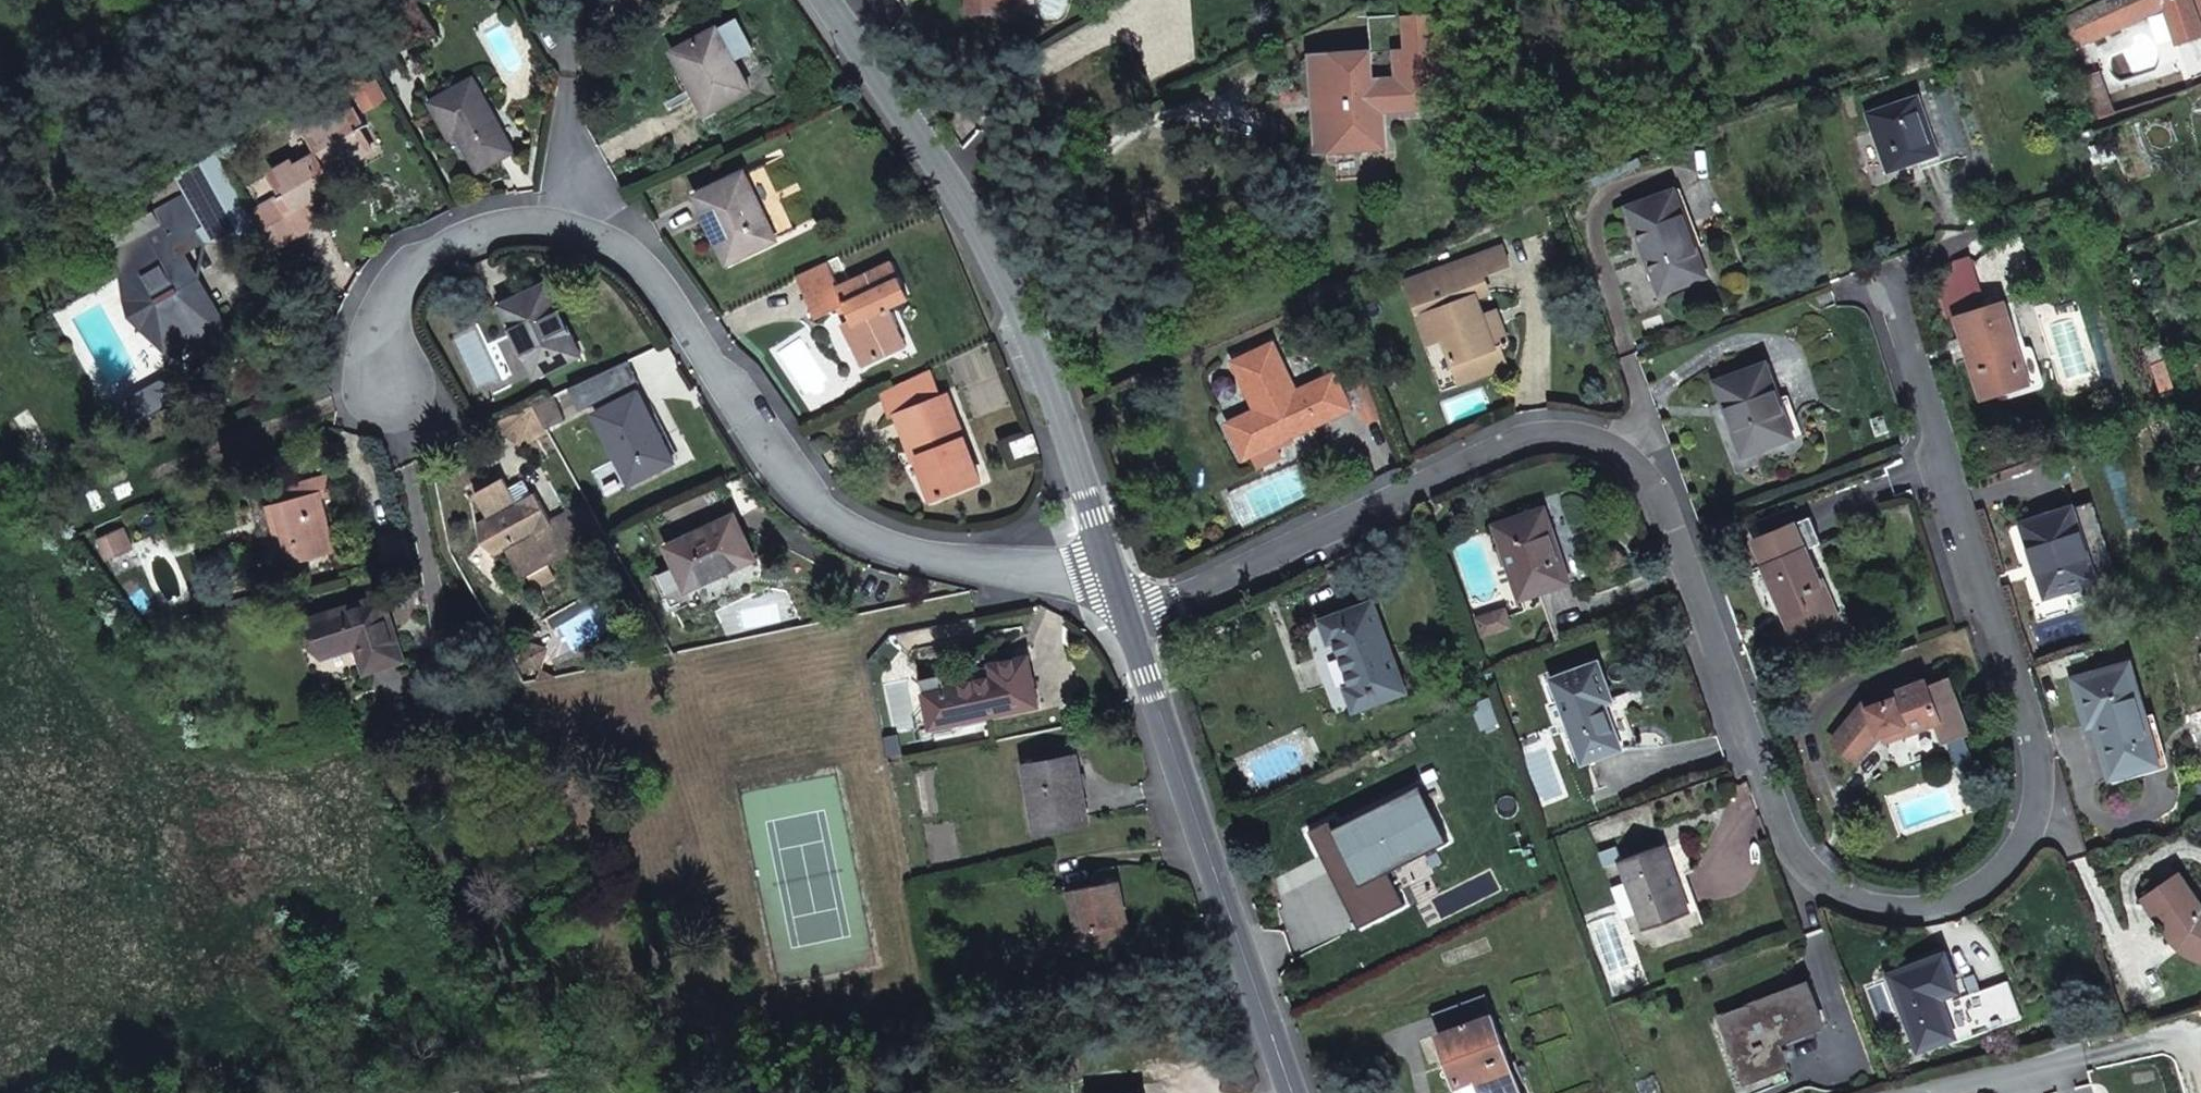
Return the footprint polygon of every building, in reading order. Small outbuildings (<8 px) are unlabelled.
[(966,12),(1000,12),(1000,4),(998,4),(994,0),(966,0),(966,12)] [(2053,22),(2067,52),(2165,7),(2179,44),(2200,36),(2200,25),(2193,0),(2103,0),(2053,22)] [(2200,25),(2200,0),(2193,0),(2200,25)] [(1373,80),(1374,96),(1382,95),(1382,108),(1398,107),(1398,111),(1445,108),(1443,70),(1448,69),(1447,48),(1441,48),(1439,13),(1404,16),(1406,49),(1394,50),(1396,79),(1373,80)] [(717,29),(674,52),(692,86),(695,85),(710,112),(750,90),(734,62),(754,51),(736,18),(717,29)] [(2179,44),(2193,88),(2200,85),(2200,36),(2179,44)] [(1382,95),(1374,96),(1373,80),(1371,51),(1321,55),(1325,120),(1334,120),(1336,151),(1385,148),(1382,108),(1382,95)] [(1310,55),(1317,152),(1336,151),(1334,120),(1325,120),(1321,55),(1310,55)] [(384,62),(390,72),(401,65),(395,56),(384,62)] [(2082,83),(2087,96),(2101,90),(2096,77),(2082,83)] [(459,133),(479,170),(513,151),(473,79),(432,102),(451,136),(459,133)] [(2112,116),(2101,90),(2087,96),(2099,121),(2112,116)] [(1940,154),(1919,95),(1867,113),(1888,173),(1940,154)] [(278,199),(281,197),(284,202),(255,217),(272,247),(301,231),(291,214),(313,202),(316,206),(317,206),(333,196),(321,174),(346,160),(349,165),(372,152),(359,130),(367,126),(367,125),(364,126),(354,109),(328,125),(325,120),(307,130),(319,152),(294,166),(291,162),(273,172),(286,194),(278,198),(278,199)] [(163,327),(176,351),(177,352),(197,340),(207,358),(208,359),(230,347),(178,253),(205,238),(248,242),(263,234),(214,147),(175,169),(190,197),(113,239),(137,281),(126,288),(151,334),(163,327)] [(744,174),(698,196),(729,261),(775,239),(744,174)] [(1676,191),(1629,208),(1661,293),(1707,276),(1676,191)] [(313,202),(291,214),(301,231),(324,218),(317,206),(316,206),(313,202)] [(1442,269),(1406,282),(1419,317),(1428,342),(1444,337),(1460,382),(1507,365),(1499,346),(1509,342),(1498,312),(1483,318),(1475,297),(1489,292),(1483,276),(1510,266),(1502,246),(1475,257),(1476,262),(1443,274),(1442,269)] [(1476,262),(1475,257),(1442,269),(1443,274),(1476,262)] [(889,333),(899,328),(890,308),(909,299),(893,262),(840,286),(828,262),(798,276),(817,318),(846,305),(853,320),(844,323),(863,365),(897,350),(889,333)] [(581,354),(547,284),(509,302),(524,332),(518,335),(537,376),(581,354)] [(1968,314),(1957,318),(1965,344),(1972,342),(1981,369),(1974,372),(1982,398),(2030,384),(2031,383),(2032,382),(2034,381),(2035,381),(2036,379),(2037,378),(2038,376),(2039,374),(2039,372),(2038,370),(2038,367),(2037,365),(2036,364),(2035,362),(2034,361),(2032,360),(2031,359),(2029,359),(2027,358),(2025,358),(2022,359),(2015,338),(2023,335),(2012,301),(2005,303),(1986,308),(1984,300),(1965,306),(1968,314)] [(524,332),(509,302),(504,305),(518,335),(524,332)] [(897,350),(907,345),(899,328),(889,333),(897,350)] [(2171,356),(2165,338),(2141,347),(2148,364),(2171,356)] [(172,353),(197,364),(207,358),(197,340),(177,352),(176,351),(172,353)] [(1293,386),(1273,344),(1236,362),(1258,411),(1230,424),(1246,457),(1251,455),(1293,436),(1349,409),(1334,375),(1300,391),(1296,393),(1293,386)] [(1732,418),(1746,455),(1794,437),(1779,398),(1767,363),(1716,382),(1730,420),(1732,418)] [(893,417),(898,415),(916,459),(922,457),(938,498),(981,481),(948,395),(940,398),(929,370),(883,392),(893,417)] [(638,393),(597,413),(632,482),(671,463),(656,434),(659,433),(638,393)] [(548,430),(534,406),(498,422),(504,432),(522,445),(548,430)] [(1019,460),(1041,452),(1035,433),(1013,441),(1019,460)] [(1296,442),(1293,436),(1251,455),(1258,470),(1284,459),(1280,450),(1296,442)] [(103,456),(107,467),(120,462),(116,452),(103,456)] [(922,457),(916,459),(931,500),(938,498),(922,457)] [(285,501),(267,505),(283,566),(337,553),(323,498),(334,496),(328,474),(299,482),(303,496),(285,501)] [(506,548),(524,580),(527,578),(548,566),(605,533),(588,502),(570,513),(570,512),(552,522),(535,493),(518,503),(504,478),(475,494),(489,519),(479,525),(482,543),(496,555),(506,548)] [(299,482),(282,486),(285,501),(303,496),(299,482)] [(2073,508),(2023,523),(2046,596),(2096,580),(2073,508)] [(1569,582),(1545,509),(1497,525),(1521,598),(1569,582)] [(668,548),(688,590),(754,559),(734,516),(668,548)] [(1767,566),(1766,566),(1796,636),(1837,619),(1807,549),(1822,543),(1811,517),(1756,541),(1767,566)] [(106,556),(127,548),(120,533),(100,541),(106,556)] [(556,580),(548,566),(527,578),(538,597),(545,594),(542,588),(556,580)] [(358,644),(366,671),(403,659),(383,596),(312,619),(324,655),(358,644)] [(1374,602),(1321,620),(1330,643),(1336,640),(1353,686),(1346,688),(1355,711),(1407,692),(1374,602)] [(1506,609),(1478,619),(1484,636),(1511,627),(1506,609)] [(558,676),(544,668),(551,647),(527,640),(519,664),(542,670),(538,680),(558,676)] [(953,718),(954,722),(1038,705),(1029,657),(992,665),(995,677),(947,686),(953,718)] [(1599,662),(1553,680),(1584,763),(1622,748),(1605,703),(1613,700),(1599,662)] [(2159,763),(2131,663),(2075,679),(2088,725),(2096,723),(2111,776),(2159,763)] [(932,723),(953,718),(947,686),(944,675),(923,680),(932,723)] [(1949,742),(1926,681),(1893,694),(1895,699),(1871,707),(1866,703),(1834,741),(1857,761),(1880,734),(1905,726),(1907,733),(1917,728),(1926,751),(1949,742)] [(1880,734),(1884,742),(1907,733),(1905,726),(1880,734)] [(1340,754),(1323,762),(1328,772),(1344,764),(1340,754)] [(1035,788),(1042,831),(1089,823),(1077,756),(1026,765),(1030,789),(1035,788)] [(1431,806),(1438,803),(1428,782),(1420,786),(1431,806)] [(2190,788),(2193,798),(2200,796),(2200,787),(2200,785),(2190,788)] [(1334,820),(1310,832),(1322,855),(1329,851),(1365,924),(1411,901),(1390,859),(1427,841),(1431,847),(1454,835),(1438,803),(1431,806),(1420,786),(1337,828),(1334,820)] [(1675,878),(1684,875),(1693,871),(1681,838),(1662,845),(1622,860),(1620,861),(1646,929),(1688,914),(1675,878)] [(1616,847),(1599,853),(1604,867),(1620,861),(1622,860),(1616,847)] [(1329,851),(1322,855),(1358,929),(1365,924),(1329,851)] [(2180,872),(2141,899),(2172,943),(2184,935),(2188,939),(2194,943),(2200,945),(2200,946),(2200,902),(2180,872)] [(1118,881),(1070,891),(1083,952),(1131,942),(1118,881)] [(2172,943),(2179,950),(2187,955),(2195,959),(2200,960),(2200,946),(2200,945),(2194,943),(2188,939),(2184,935),(2172,943)] [(2024,1017),(2009,980),(1944,1005),(1942,998),(1960,991),(1946,954),(1891,975),(1920,1050),(1956,1036),(1958,1042),(2024,1017)] [(1723,1015),(1748,1078),(1784,1064),(1775,1043),(1823,1025),(1808,987),(1751,1009),(1749,1005),(1723,1015)] [(1433,1013),(1441,1034),(1450,1057),(1459,1083),(1462,1083),(1466,1092),(1521,1092),(1518,1086),(1524,1084),(1516,1061),(1510,1063),(1493,1016),(1485,994),(1433,1013)]
